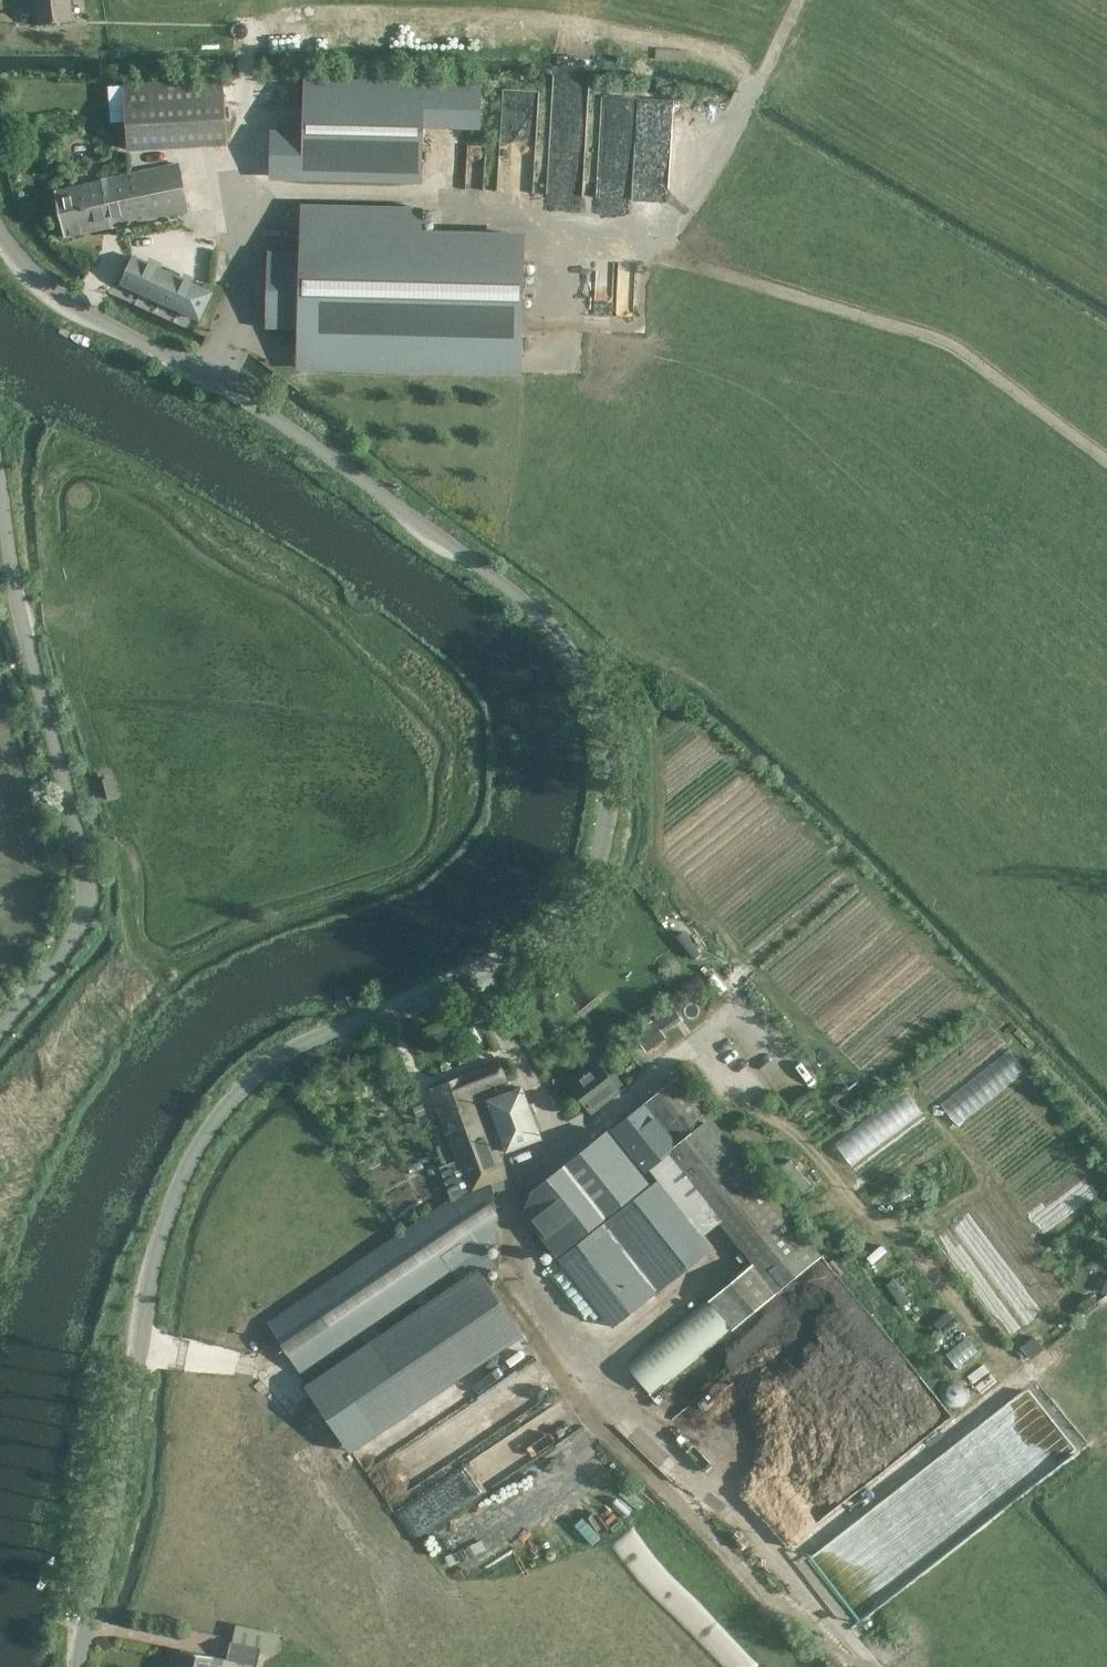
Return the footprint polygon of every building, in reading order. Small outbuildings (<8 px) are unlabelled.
[(36,25),(73,21),(70,0),(34,0),(36,25)] [(226,142),(225,130),(222,80),(123,86),(127,148),(226,142)] [(303,132),(256,130),(256,174),(422,178),(424,117),(481,118),(482,84),(305,82),(303,132)] [(633,210),(639,97),(605,96),(599,208),(633,210)] [(188,211),(178,164),(55,190),(54,190),(63,237),(65,237),(188,211)] [(302,208),(301,252),(269,252),(267,328),(299,329),(298,367),(521,372),(525,213),(302,208)] [(200,319),(212,292),(133,256),(121,283),(200,319)] [(102,779),(109,801),(119,799),(113,776),(102,779)] [(664,1032),(676,1023),(667,1011),(655,1020),(664,1032)] [(660,1037),(653,1026),(635,1040),(641,1048),(646,1044),(648,1046),(660,1037)] [(1025,1072),(1008,1051),(940,1105),(956,1126),(1025,1072)] [(415,1299),(421,1307),(480,1271),(494,1262),(485,1248),(496,1241),(496,1192),(511,1187),(491,1133),(497,1130),(505,1152),(541,1139),(522,1086),(496,1096),(492,1085),(507,1079),(500,1060),(459,1075),(459,1076),(431,1087),(467,1188),(268,1323),(301,1375),(415,1299)] [(591,1113),(620,1091),(596,1060),(568,1082),(591,1113)] [(645,1172),(671,1153),(756,1261),(711,1298),(733,1326),(735,1329),(821,1256),(678,1076),(610,1129),(645,1172)] [(851,1165),(922,1113),(905,1090),(836,1144),(851,1165)] [(652,1182),(611,1130),(525,1199),(566,1256),(595,1232),(602,1226),(650,1187),(654,1184),(652,1182)] [(654,1293),(704,1254),(650,1187),(602,1226),(654,1293)] [(559,1260),(612,1326),(654,1293),(602,1226),(559,1260)] [(351,1451),(523,1334),(480,1271),(421,1307),(306,1385),(351,1451)] [(1100,1304),(1092,1293),(1075,1306),(1083,1316),(1100,1304)] [(733,1326),(711,1298),(629,1363),(651,1391),(733,1326)] [(957,1363),(978,1350),(971,1337),(949,1349),(957,1363)] [(1021,1348),(1031,1360),(1045,1349),(1035,1337),(1021,1348)] [(261,1647),(232,1642),(230,1642),(227,1659),(257,1665),(261,1647)] [(214,1656),(181,1650),(177,1666),(211,1666),(214,1656)]
